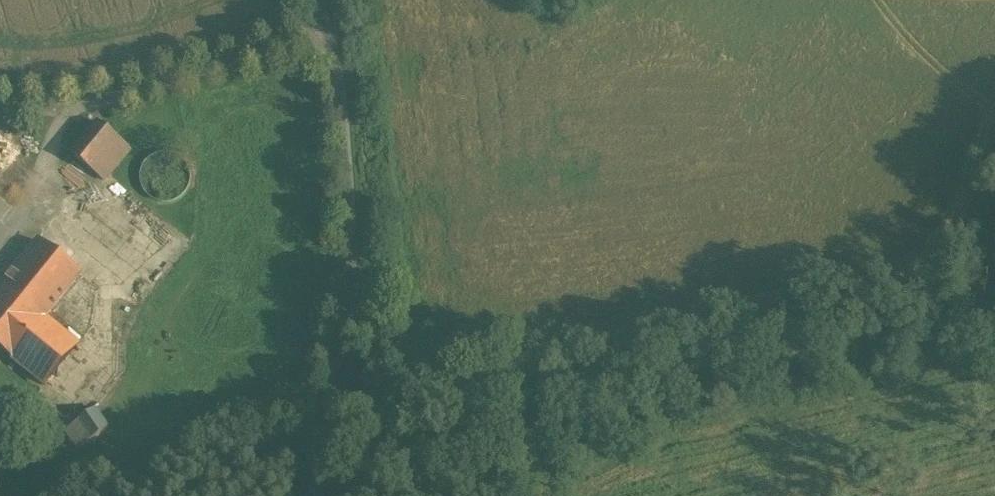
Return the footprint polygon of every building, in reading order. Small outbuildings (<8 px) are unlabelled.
[(97,122),(71,153),(103,180),(129,149),(97,122)] [(19,150),(0,134),(0,174),(19,150)] [(188,186),(190,177),(187,167),(182,159),(174,154),(164,152),(154,154),(146,160),(141,168),(139,178),(141,187),(147,196),(155,201),(165,202),(175,200),(183,195),(188,186)] [(0,286),(0,348),(46,385),(78,345),(44,318),(80,275),(37,240),(0,286)] [(95,409),(65,430),(78,449),(108,428),(95,409)]
